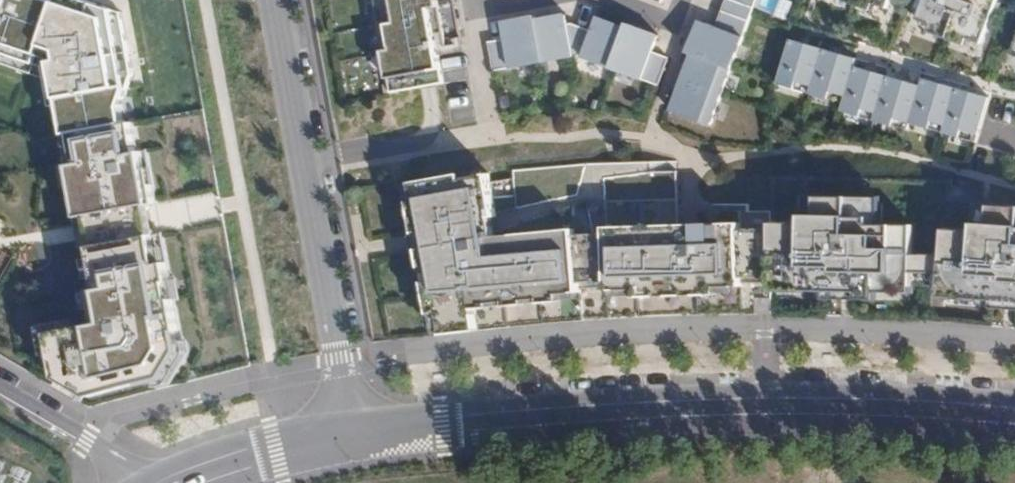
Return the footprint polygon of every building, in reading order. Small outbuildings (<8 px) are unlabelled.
[(53,0),(0,0),(0,64),(47,80),(48,85),(58,83),(67,136),(126,124),(123,108),(135,75),(127,36),(111,38),(108,8),(83,0),(60,0),(59,2),(53,0)] [(391,93),(445,84),(436,34),(445,32),(439,0),(374,0),(391,93)] [(758,0),(726,0),(712,38),(696,32),(688,52),(692,53),(671,111),(712,126),(758,0)] [(871,10),(873,4),(888,9),(891,0),(844,0),(871,10)] [(917,20),(932,25),(930,32),(965,45),(967,38),(982,44),(999,0),(925,0),(917,20)] [(580,56),(659,85),(669,58),(653,52),(659,36),(627,24),(626,27),(597,17),(592,31),(572,24),(567,24),(566,15),(536,21),(535,16),(502,22),(505,40),(488,43),(494,72),(580,56)] [(977,142),(991,97),(924,78),(922,85),(856,65),(858,58),(791,39),(778,85),(845,104),(842,111),(909,131),(911,123),(977,142)] [(126,124),(67,136),(72,135),(78,165),(72,166),(81,219),(158,205),(149,152),(139,154),(134,124),(126,126),(126,124)] [(608,288),(607,232),(577,235),(576,229),(496,237),(495,227),(493,218),(498,217),(490,174),(482,175),(482,170),(408,184),(417,234),(418,242),(420,249),(423,268),(425,282),(436,336),(479,331),(475,306),(492,304),(491,308),(507,306),(506,302),(526,301),(526,305),(561,302),(561,292),(608,288)] [(805,222),(773,222),(773,228),(772,284),(772,290),(913,293),(916,225),(873,224),(873,196),(819,195),(818,215),(805,215),(805,222)] [(993,204),(991,223),(978,222),(977,231),(947,228),(941,297),(1014,302),(1014,205),(993,204)] [(913,293),(941,297),(947,228),(916,225),(913,293)] [(772,284),(773,228),(693,228),(607,227),(607,232),(608,288),(608,291),(637,290),(638,297),(718,295),(718,287),(743,286),(743,283),(772,284)] [(172,283),(163,235),(93,248),(100,291),(94,292),(100,325),(50,334),(58,379),(92,398),(165,379),(181,353),(178,333),(181,332),(175,301),(172,301),(169,283),(172,283)]
